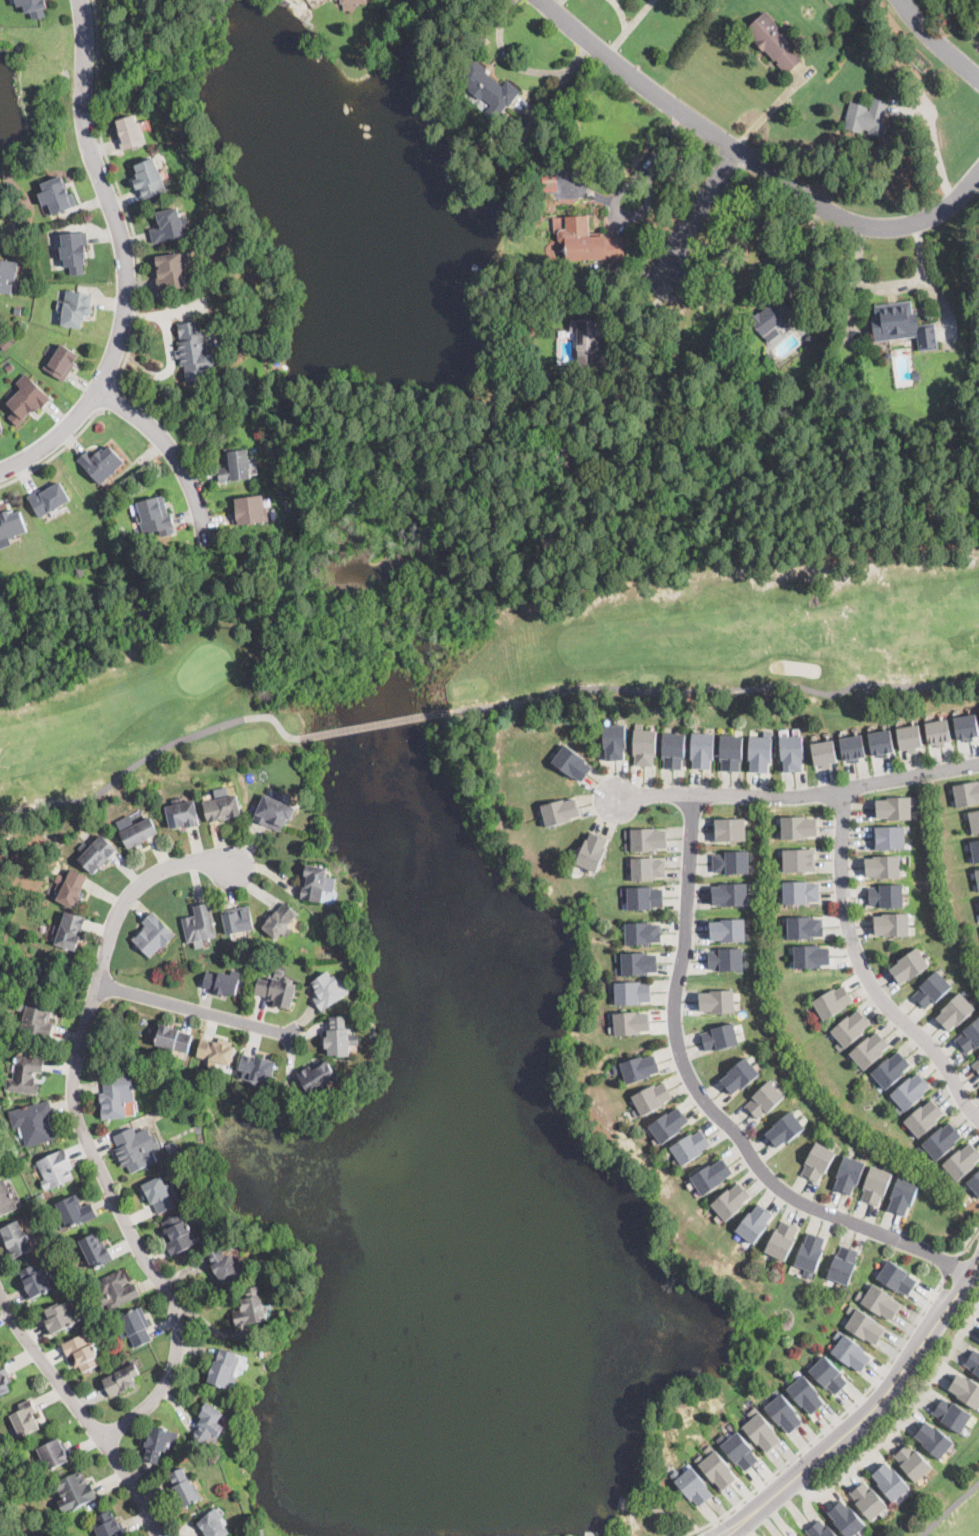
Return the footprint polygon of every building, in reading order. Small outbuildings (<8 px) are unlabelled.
[(17,7),(15,0),(44,0),(46,8),(44,8),(46,16),(32,20),(30,12),(25,13),(23,5),(17,7)] [(340,4),(340,0),(366,0),(366,3),(353,3),(353,10),(343,10),(343,4),(340,4)] [(788,36),(794,43),(791,47),(802,60),(786,74),(777,64),(779,62),(776,60),(775,61),(765,50),(763,52),(760,48),(754,42),(756,40),(753,36),(751,38),(745,30),(765,11),(788,36)] [(491,77),(502,86),(507,80),(521,91),(508,107),(507,106),(494,122),(484,114),(491,105),(482,98),(480,100),(468,90),(469,88),(457,78),(473,58),(487,70),(485,72),(491,77)] [(885,111),(882,121),(882,124),(887,125),(884,138),(868,134),(869,130),(863,129),(862,133),(844,129),(850,103),(850,102),(868,106),(867,111),(869,111),(873,96),(874,96),(887,100),(885,111)] [(136,122),(139,121),(145,144),(126,149),(118,120),(134,116),(136,122)] [(159,171),(160,173),(162,172),(164,178),(163,179),(167,190),(142,199),(136,179),(137,179),(136,174),(138,174),(135,165),(155,158),(159,171)] [(543,190),(542,170),(557,170),(558,189),(543,190)] [(61,176),(64,183),(66,182),(68,188),(66,189),(68,195),(73,193),(78,205),(53,215),(48,203),(42,205),(38,193),(44,191),(41,183),(61,176)] [(181,219),(183,226),(182,226),(184,235),(153,242),(151,232),(155,231),(154,228),(161,226),(160,221),(158,221),(156,212),(178,207),(181,219)] [(589,220),(589,233),(604,232),(604,238),(624,237),(624,238),(625,260),(603,261),(603,258),(563,260),(562,242),(559,243),(558,230),(566,229),(565,216),(589,215),(589,220)] [(84,261),(85,274),(85,275),(73,276),(73,268),(63,269),(61,246),(62,246),(61,235),(87,232),(88,246),(82,247),(84,261)] [(182,263),(182,265),(184,265),(185,270),(184,270),(184,273),(193,271),(195,285),(159,291),(156,277),(159,276),(157,269),(160,269),(159,265),(156,266),(155,257),(188,251),(189,262),(182,263)] [(11,294),(0,292),(0,260),(19,262),(18,268),(18,271),(16,270),(16,278),(15,278),(15,280),(9,279),(9,283),(12,283),(11,294)] [(93,294),(91,306),(94,307),(92,315),(85,314),(84,320),(83,320),(81,329),(61,325),(63,311),(56,310),(58,300),(64,301),(66,289),(93,293),(93,294)] [(775,338),(769,343),(749,318),(778,295),(792,312),(774,327),(780,335),(775,338)] [(912,312),(913,313),(917,312),(918,325),(935,323),(938,349),(919,351),(917,336),(875,342),(872,318),(876,318),(875,306),(911,301),(912,312)] [(602,330),(602,333),(602,350),(596,350),(596,367),(578,367),(578,349),(577,349),(577,331),(570,331),(570,322),(570,320),(602,320),(602,330)] [(200,333),(200,334),(204,333),(207,355),(212,354),(214,367),(203,368),(204,378),(185,381),(183,364),(181,364),(178,342),(180,341),(177,324),(198,321),(200,333)] [(733,344),(721,342),(723,328),(735,330),(733,344)] [(811,342),(807,342),(805,339),(806,336),(808,334),(812,335),(813,337),(813,340),(811,342)] [(3,351),(0,347),(0,343),(6,337),(12,343),(8,347),(3,351)] [(76,356),(73,362),(76,364),(64,382),(43,369),(49,359),(51,360),(61,343),(78,354),(76,356)] [(771,364),(770,364),(764,357),(770,353),(776,360),(771,364)] [(15,367),(9,372),(5,367),(11,362),(15,367)] [(913,380),(912,373),(919,372),(920,379),(913,380)] [(43,408),(36,415),(34,412),(18,428),(8,418),(14,411),(7,404),(21,389),(16,384),(26,374),(51,400),(43,408)] [(109,445),(119,456),(125,462),(116,471),(110,477),(109,476),(100,484),(77,459),(87,450),(93,456),(98,451),(101,453),(109,445)] [(232,447),(233,451),(248,449),(251,477),(233,479),(233,481),(219,482),(218,468),(225,467),(223,448),(232,447)] [(60,481),(71,499),(57,507),(58,509),(53,512),(53,510),(39,518),(35,511),(27,497),(38,490),(40,493),(60,481)] [(168,515),(170,514),(175,533),(161,536),(159,531),(145,535),(139,514),(137,504),(136,501),(163,494),(168,515)] [(264,499),(264,507),(267,506),(269,521),(264,522),(264,523),(261,523),(261,522),(253,523),(253,522),(233,524),(232,512),(236,512),(234,497),(263,494),(264,499)] [(102,502),(96,506),(92,500),(97,496),(102,502)] [(139,514),(133,516),(131,505),(137,504),(139,514)] [(3,540),(0,541),(0,510),(1,513),(8,510),(10,514),(20,511),(27,532),(16,536),(16,537),(10,539),(9,538),(3,540)] [(84,576),(76,577),(75,566),(83,565),(84,576)] [(976,713),(978,730),(978,735),(973,737),(974,740),(965,742),(965,738),(958,739),(954,717),(976,713)] [(945,742),(946,745),(937,747),(936,743),(929,744),(925,722),(948,718),(952,740),(945,742)] [(916,747),(917,751),(908,752),(907,748),(901,750),(897,728),(919,724),(923,746),(916,747)] [(625,725),(626,751),(624,751),(624,762),(606,762),(606,750),(604,750),(603,725),(625,725)] [(888,752),(889,756),(880,757),(879,753),(872,755),(868,733),(890,729),(894,751),(888,752)] [(656,731),(655,757),(653,757),(653,767),(635,766),(635,756),(633,756),(634,730),(656,731)] [(772,732),(771,764),(769,764),(768,774),(750,774),(751,761),(749,761),(750,737),(763,737),(763,732),(772,732)] [(714,734),(713,761),(711,761),(710,770),(693,769),(693,760),(690,760),(692,733),(714,734)] [(685,735),(684,761),(682,760),(681,771),(664,770),(664,759),(662,759),(662,734),(685,735)] [(859,758),(860,761),(851,763),(851,759),(844,760),(840,738),(862,734),(867,756),(859,758)] [(802,758),(802,769),(795,770),(795,771),(785,772),(784,762),(782,762),(780,736),(802,735),(804,758),(802,758)] [(743,736),(742,763),(740,763),(739,773),(722,772),(722,762),(720,762),(720,736),(743,736)] [(831,763),(832,766),(823,768),(822,764),(815,765),(811,743),(834,739),(838,761),(831,763)] [(587,775),(582,782),(574,776),(573,778),(552,763),(563,747),(565,745),(586,761),(585,762),(592,767),(587,775)] [(953,786),(978,782),(978,804),(957,808),(953,786)] [(227,792),(228,796),(237,794),(241,816),(207,823),(203,802),(215,799),(213,790),(226,787),(227,792)] [(288,796),(285,803),(296,809),(291,820),(287,818),(280,832),(268,825),(267,827),(253,820),(266,794),(276,799),(280,791),(288,796)] [(200,825),(198,826),(185,828),(184,825),(170,828),(165,806),(173,804),(171,798),(181,796),(182,802),(194,799),(200,825)] [(576,798),(577,802),(581,816),(571,818),(572,821),(547,828),(541,805),(566,799),(566,801),(576,798)] [(911,818),(911,820),(888,820),(888,819),(875,819),(875,801),(888,801),(887,798),(911,798),(911,818)] [(969,813),(978,811),(978,833),(973,834),(969,813)] [(805,815),(805,817),(816,817),(817,835),(806,836),(806,837),(783,838),(782,816),(805,815)] [(141,845),(137,847),(136,845),(127,850),(118,833),(150,817),(159,833),(141,842),(142,844),(141,845)] [(715,842),(715,820),(745,819),(746,841),(715,842)] [(905,849),(874,850),(873,828),(875,828),(905,827),(905,849)] [(654,829),(654,831),(668,830),(669,849),(657,849),(657,851),(626,852),(624,831),(654,829)] [(607,840),(606,843),(604,848),(606,849),(596,872),(575,863),(586,840),(587,840),(591,832),(600,837),(608,840),(607,840)] [(100,867),(93,874),(78,860),(101,836),(116,851),(100,867)] [(970,843),(978,841),(978,863),(974,864),(970,843)] [(814,866),(816,866),(816,871),(784,871),(784,849),(815,848),(815,853),(813,853),(814,866)] [(749,865),(749,873),(723,874),(723,872),(713,873),(712,855),(722,855),(722,853),(748,852),(749,865)] [(900,876),(900,877),(875,878),(875,877),(866,877),(865,859),(873,859),(873,857),(899,856),(900,876)] [(655,859),(655,860),(665,860),(665,877),(655,877),(656,880),(632,881),(632,867),(631,860),(655,859)] [(332,882),(331,887),(331,890),(324,889),(321,903),(300,899),(303,885),(305,885),(307,876),(304,876),(306,865),(326,868),(325,876),(333,878),(332,882)] [(86,878),(80,891),(84,894),(77,907),(74,905),(73,908),(56,900),(63,885),(53,880),(57,872),(67,878),(71,869),(87,877),(86,878)] [(809,880),(809,882),(819,882),(820,900),(808,900),(808,903),(788,903),(784,903),(783,881),(809,880)] [(747,898),(747,905),(747,906),(721,907),(720,905),(713,905),(713,898),(713,887),(719,887),(719,885),(747,884),(747,898)] [(903,905),(903,907),(878,908),(878,906),(868,906),(867,888),(877,888),(877,886),(902,885),(903,905)] [(652,888),(652,889),(663,889),(663,907),(654,907),(654,910),(628,910),(627,897),(621,897),(621,889),(652,888)] [(299,913),(295,918),(288,927),(292,930),(286,937),(281,933),(275,941),(261,929),(267,922),(266,922),(271,916),(284,901),(299,913)] [(194,942),(187,944),(181,919),(195,915),(193,906),(209,903),(216,937),(194,942)] [(238,932),(227,935),(222,912),(224,911),(249,905),(254,929),(238,932)] [(81,930),(81,932),(78,931),(77,935),(79,935),(74,951),(55,944),(65,912),(85,918),(81,930)] [(166,944),(163,947),(161,946),(151,958),(132,940),(145,926),(142,922),(147,917),(152,912),(176,934),(166,944)] [(908,914),(909,936),(886,936),(886,934),(872,934),(872,918),(886,917),(886,914),(908,914)] [(811,916),(811,918),(822,917),(823,926),(824,926),(824,935),(812,936),(812,938),(789,939),(788,917),(811,916)] [(745,933),(745,941),(722,942),(722,940),(711,940),(710,923),(722,923),(722,920),(744,919),(745,933)] [(649,924),(649,925),(660,925),(661,942),(650,943),(650,946),(626,946),(625,923),(649,923),(649,924)] [(821,946),(821,948),(830,948),(830,966),(821,966),(821,968),(794,969),(794,946),(821,946)] [(920,973),(909,981),(907,979),(899,985),(889,970),(896,965),(895,963),(916,947),(930,966),(920,973)] [(743,969),(743,971),(718,972),(718,969),(707,969),(707,952),(716,951),(716,949),(742,948),(743,969)] [(647,954),(647,955),(657,955),(658,973),(648,973),(648,975),(616,976),(616,968),(622,968),(622,961),(615,961),(615,954),(647,954)] [(294,979),(293,982),(296,983),(295,989),(297,990),(296,994),(294,993),(291,1010),(274,1006),(275,1001),(267,1000),(268,998),(254,995),(258,978),(273,981),(276,969),(283,971),(282,977),(294,979)] [(241,972),(235,997),(224,994),(223,997),(215,995),(216,990),(202,986),(206,972),(219,975),(220,971),(231,974),(232,970),(241,972)] [(331,976),(332,977),(334,976),(338,981),(341,979),(350,992),(321,1011),(313,999),(319,995),(313,987),(314,986),(312,982),(328,971),(331,976)] [(952,987),(933,1005),(932,1004),(925,1010),(912,997),(919,990),(918,989),(936,971),(952,987)] [(640,983),(640,984),(651,983),(651,1001),(641,1001),(642,1005),(615,1005),(615,982),(640,982),(640,983)] [(844,986),(848,992),(853,1001),(845,1006),(846,1008),(824,1021),(813,1003),(834,989),(836,991),(844,986)] [(734,1009),(734,1013),(709,1013),(709,1011),(698,1012),(698,994),(708,994),(708,991),(734,990),(734,1009)] [(975,1009),(957,1027),(955,1025),(948,1032),(936,1019),(943,1012),(941,1010),(960,993),(975,1009)] [(47,1001),(45,1008),(52,1009),(49,1021),(54,1022),(50,1037),(21,1031),(23,1020),(27,1005),(30,1006),(32,998),(47,1001)] [(866,1018),(871,1023),(861,1031),(863,1033),(840,1052),(835,1046),(839,1042),(831,1032),(849,1017),(850,1018),(860,1010),(866,1018)] [(639,1012),(639,1014),(649,1013),(651,1030),(641,1031),(641,1034),(615,1036),(613,1013),(639,1011),(639,1012)] [(345,1019),(346,1029),(348,1029),(348,1037),(350,1037),(351,1046),(349,1046),(350,1056),(340,1057),(340,1055),(329,1056),(328,1048),(325,1048),(324,1042),(324,1037),(328,1037),(328,1029),(331,1029),(330,1017),(345,1016),(345,1019)] [(963,1031),(978,1017),(978,1046),(977,1048),(975,1047),(966,1055),(955,1041),(964,1033),(963,1031)] [(726,1049),(716,1051),(715,1051),(714,1049),(704,1051),(700,1034),(709,1032),(708,1029),(734,1023),(739,1045),(726,1049)] [(192,1034),(188,1052),(173,1049),(172,1057),(161,1055),(163,1047),(155,1045),(160,1024),(179,1028),(179,1031),(192,1034)] [(883,1038),(884,1040),(889,1045),(882,1052),(883,1054),(864,1071),(849,1054),(869,1037),(870,1038),(877,1032),(883,1038)] [(231,1062),(230,1066),(217,1063),(215,1070),(207,1068),(209,1059),(197,1057),(200,1039),(235,1046),(231,1062)] [(906,1059),(911,1065),(901,1073),(903,1075),(885,1090),(878,1082),(871,1073),(888,1058),(890,1060),(900,1051),(906,1059)] [(273,1075),(271,1082),(261,1079),(260,1081),(250,1078),(250,1081),(242,1079),(244,1071),(239,1070),(243,1054),(276,1062),(273,1075)] [(43,1071),(42,1072),(35,1071),(34,1076),(35,1076),(34,1082),(39,1083),(37,1095),(6,1090),(7,1078),(12,1079),(16,1055),(44,1059),(43,1071)] [(644,1056),(645,1059),(655,1056),(660,1072),(651,1075),(651,1077),(627,1085),(625,1082),(619,1063),(644,1055),(644,1056)] [(760,1074),(742,1090),(739,1089),(731,1096),(719,1082),(727,1076),(726,1074),(745,1057),(760,1074)] [(971,1066),(978,1059),(978,1075),(971,1066)] [(337,1072),(339,1074),(339,1076),(338,1080),(335,1082),(332,1081),(325,1084),(328,1090),(321,1094),(318,1089),(308,1094),(307,1092),(297,1072),(307,1066),(310,1072),(319,1067),(318,1065),(327,1060),(333,1071),(337,1072)] [(924,1079),(925,1081),(930,1086),(923,1092),(925,1094),(901,1116),(895,1110),(899,1106),(890,1096),(910,1078),(911,1079),(918,1073),(924,1079)] [(102,1119),(101,1111),(102,1111),(100,1094),(104,1093),(103,1078),(132,1074),(135,1101),(124,1102),(126,1117),(102,1119)] [(767,1112),(766,1114),(764,1113),(757,1120),(744,1106),(752,1100),(750,1098),(769,1081),(784,1097),(767,1112)] [(664,1082),(668,1089),(673,1098),(664,1103),(665,1104),(637,1120),(636,1118),(632,1111),(638,1108),(632,1097),(654,1085),(655,1086),(664,1082)] [(939,1107),(944,1113),(935,1121),(936,1123),(918,1138),(905,1123),(922,1107),(923,1108),(932,1099),(939,1107)] [(50,1125),(51,1127),(52,1133),(53,1133),(55,1140),(26,1147),(21,1127),(12,1129),(8,1111),(50,1100),(54,1117),(49,1118),(50,1125)] [(678,1108),(683,1114),(689,1122),(681,1128),(682,1130),(662,1145),(648,1127),(669,1111),(671,1114),(678,1108)] [(805,1129),(785,1145),(784,1143),(776,1149),(765,1135),(772,1129),(771,1127),(791,1111),(805,1128),(805,1129)] [(955,1128),(957,1131),(962,1136),(955,1142),(957,1144),(936,1161),(922,1144),(942,1127),(943,1129),(950,1123),(955,1128)] [(134,1128),(138,1139),(140,1138),(143,1145),(150,1141),(159,1160),(131,1173),(128,1165),(122,1168),(115,1150),(119,1148),(114,1138),(134,1128)] [(701,1130),(705,1137),(711,1145),(702,1150),(704,1152),(683,1167),(677,1158),(670,1148),(692,1134),(693,1135),(701,1130)] [(180,1151),(170,1155),(165,1145),(176,1141),(180,1151)] [(835,1156),(824,1176),(822,1174),(817,1184),(801,1175),(806,1167),(803,1165),(816,1142),(836,1154),(835,1156)] [(977,1151),(978,1153),(978,1160),(973,1165),(975,1166),(957,1182),(950,1174),(942,1165),(960,1149),(962,1151),(971,1143),(977,1151)] [(59,1184),(51,1188),(50,1189),(49,1188),(44,1190),(40,1182),(45,1179),(36,1162),(64,1148),(71,1162),(70,1162),(73,1169),(71,1170),(74,1177),(59,1184)] [(865,1163),(857,1188),(854,1187),(851,1196),(834,1190),(837,1181),(835,1180),(844,1155),(865,1163)] [(728,1165),(729,1167),(733,1173),(722,1181),(723,1183),(703,1197),(690,1178),(712,1164),(713,1165),(724,1158),(728,1165)] [(892,1174),(883,1198),(881,1197),(878,1207),(861,1200),(864,1192),(862,1191),(871,1166),(892,1174)] [(967,1182),(978,1172),(978,1197),(967,1182)] [(162,1177),(166,1185),(172,1182),(177,1191),(170,1194),(175,1204),(158,1213),(153,1202),(151,1203),(148,1197),(145,1199),(139,1187),(161,1176),(162,1177)] [(917,1194),(911,1209),(908,1208),(904,1218),(888,1212),(891,1202),(889,1201),(899,1176),(920,1185),(917,1194)] [(18,1208),(0,1217),(0,1181),(4,1179),(18,1208)] [(745,1188),(746,1190),(751,1196),(743,1203),(745,1205),(726,1222),(711,1205),(730,1188),(731,1190),(740,1183),(745,1188)] [(82,1205),(82,1207),(92,1202),(98,1216),(85,1222),(84,1220),(68,1228),(56,1204),(76,1194),(82,1205)] [(767,1209),(772,1212),(774,1213),(767,1223),(769,1224),(754,1245),(736,1231),(751,1210),(753,1212),(760,1203),(767,1209)] [(187,1228),(189,1233),(195,1229),(199,1237),(194,1239),(196,1244),(172,1255),(166,1243),(169,1241),(166,1236),(165,1236),(163,1231),(166,1230),(163,1223),(180,1214),(187,1228)] [(798,1229),(798,1230),(794,1238),(796,1239),(785,1262),(765,1251),(776,1228),(778,1229),(782,1220),(798,1229)] [(22,1228),(23,1232),(26,1231),(33,1249),(14,1256),(11,1249),(9,1250),(0,1229),(19,1221),(22,1228)] [(825,1240),(824,1244),(821,1250),(823,1251),(815,1273),(794,1265),(803,1243),(804,1244),(808,1233),(825,1240)] [(99,1241),(100,1243),(103,1241),(106,1248),(108,1247),(113,1257),(92,1268),(79,1241),(95,1234),(99,1241)] [(857,1254),(855,1261),(857,1262),(848,1286),(827,1278),(836,1254),(838,1255),(842,1244),(858,1251),(857,1254)] [(223,1248),(227,1256),(231,1254),(241,1273),(219,1285),(209,1267),(216,1263),(214,1260),(212,1261),(207,1253),(221,1245),(223,1248)] [(912,1289),(910,1291),(907,1296),(899,1290),(897,1293),(876,1279),(888,1261),(889,1260),(910,1275),(909,1276),(917,1281),(912,1289)] [(36,1265),(38,1270),(43,1267),(53,1288),(28,1299),(22,1286),(25,1284),(19,1272),(36,1264),(36,1265)] [(265,1271),(258,1272),(256,1266),(264,1264),(265,1271)] [(120,1270),(122,1273),(123,1272),(128,1283),(122,1286),(124,1288),(135,1282),(141,1295),(110,1310),(106,1302),(111,1300),(109,1297),(105,1299),(96,1282),(120,1270)] [(237,1329),(232,1311),(242,1309),(239,1300),(247,1298),(244,1289),(258,1285),(268,1321),(237,1329)] [(896,1315),(892,1321),(883,1315),(882,1318),(861,1304),(868,1293),(873,1285),(894,1298),(893,1300),(902,1306),(896,1315)] [(69,1306),(72,1312),(77,1322),(50,1335),(44,1325),(43,1322),(46,1320),(41,1311),(57,1303),(59,1306),(67,1302),(69,1306)] [(880,1339),(876,1345),(867,1340),(866,1341),(845,1328),(852,1316),(846,1312),(851,1305),(878,1323),(877,1325),(886,1330),(880,1339)] [(149,1334),(151,1338),(152,1340),(135,1348),(129,1336),(122,1339),(120,1334),(119,1332),(126,1329),(120,1317),(141,1307),(151,1327),(147,1329),(149,1334)] [(866,1364),(860,1372),(853,1366),(851,1368),(831,1353),(839,1342),(833,1338),(836,1333),(839,1330),(866,1351),(864,1353),(870,1358),(866,1364)] [(94,1331),(97,1339),(98,1341),(92,1344),(101,1364),(82,1372),(79,1366),(75,1367),(72,1359),(75,1358),(73,1355),(67,1357),(63,1348),(62,1345),(94,1331)] [(236,1381),(233,1390),(207,1381),(218,1349),(218,1347),(237,1353),(236,1356),(240,1357),(233,1376),(237,1378),(236,1381)] [(974,1350),(978,1354),(978,1377),(970,1371),(972,1369),(963,1364),(972,1349),(974,1350)] [(848,1383),(843,1388),(836,1395),(829,1388),(827,1390),(809,1372),(824,1356),(840,1373),(839,1374),(848,1383)] [(11,1390),(0,1395),(0,1362),(2,1361),(9,1373),(9,1375),(11,1379),(7,1381),(11,1390)] [(122,1392),(109,1397),(101,1380),(114,1374),(114,1373),(118,1371),(135,1363),(140,1375),(134,1377),(136,1382),(131,1385),(132,1387),(122,1392)] [(967,1377),(978,1386),(978,1406),(976,1410),(954,1395),(956,1394),(948,1389),(958,1373),(958,1374),(966,1379),(967,1377)] [(820,1407),(818,1408),(811,1414),(805,1407),(802,1410),(786,1390),(803,1376),(804,1375),(820,1394),(818,1395),(824,1403),(820,1407)] [(802,1423),(797,1428),(790,1434),(783,1426),(781,1428),(764,1408),(781,1394),(798,1413),(796,1415),(802,1423)] [(946,1401),(949,1403),(950,1401),(972,1415),(960,1435),(938,1420),(939,1418),(931,1412),(941,1397),(946,1401)] [(35,1430),(21,1437),(10,1416),(21,1410),(18,1406),(30,1400),(37,1412),(32,1415),(39,1428),(35,1430)] [(222,1429),(217,1437),(212,1434),(204,1446),(190,1436),(202,1419),(199,1417),(208,1403),(223,1414),(217,1423),(223,1427),(222,1429)] [(781,1442),(775,1447),(767,1453),(760,1446),(759,1447),(742,1427),(759,1413),(776,1433),(774,1434),(781,1442)] [(926,1422),(932,1427),(933,1426),(953,1443),(939,1460),(919,1443),(921,1441),(913,1435),(925,1421),(926,1422)] [(178,1436),(176,1444),(172,1443),(169,1453),(161,1450),(158,1465),(143,1461),(147,1447),(145,1446),(147,1439),(149,1439),(153,1426),(179,1433),(178,1436)] [(739,1435),(745,1441),(754,1451),(752,1453),(759,1460),(746,1472),(739,1464),(737,1466),(715,1440),(722,1434),(728,1440),(737,1432),(739,1435)] [(60,1442),(61,1444),(64,1442),(72,1457),(48,1470),(37,1450),(58,1439),(60,1442)] [(907,1443),(914,1451),(915,1450),(932,1467),(915,1483),(899,1466),(898,1465),(900,1462),(894,1456),(907,1443)] [(719,1455),(730,1468),(731,1470),(730,1471),(737,1479),(723,1491),(717,1483),(715,1485),(714,1483),(695,1460),(701,1455),(705,1460),(708,1457),(703,1451),(711,1445),(719,1455)] [(886,1463),(892,1470),(892,1469),(909,1488),(892,1502),(875,1483),(878,1481),(871,1474),(885,1462),(886,1463)] [(691,1468),(708,1486),(706,1488),(713,1495),(700,1507),(692,1499),(691,1501),(674,1482),(681,1475),(677,1471),(680,1468),(685,1473),(691,1467),(691,1468)] [(189,1480),(193,1486),(195,1485),(202,1498),(183,1508),(180,1501),(177,1502),(177,1501),(174,1496),(177,1494),(173,1488),(175,1487),(169,1475),(183,1468),(189,1480)] [(86,1482),(87,1484),(90,1483),(96,1498),(62,1513),(58,1502),(64,1499),(60,1490),(56,1492),(53,1484),(82,1471),(86,1482)] [(865,1482),(870,1489),(872,1488),(887,1507),(870,1522),(854,1502),(855,1500),(850,1493),(864,1481),(865,1482)] [(629,1510),(617,1508),(621,1496),(632,1500),(631,1505),(629,1510)] [(865,1526),(852,1535),(844,1535),(836,1526),(832,1522),(834,1520),(827,1511),(841,1500),(842,1501),(847,1508),(850,1506),(865,1526)] [(231,1534),(229,1535),(203,1535),(206,1533),(197,1524),(215,1508),(223,1517),(221,1519),(226,1525),(224,1526),(231,1534)] [(127,1534),(123,1535),(98,1535),(93,1526),(97,1524),(95,1518),(110,1510),(114,1517),(114,1518),(116,1518),(119,1523),(120,1522),(127,1534)] [(826,1525),(835,1535),(810,1535),(805,1530),(819,1518),(820,1520),(825,1526),(826,1525)] [(264,1525),(264,1535),(255,1535),(255,1525),(258,1525),(264,1525)]
